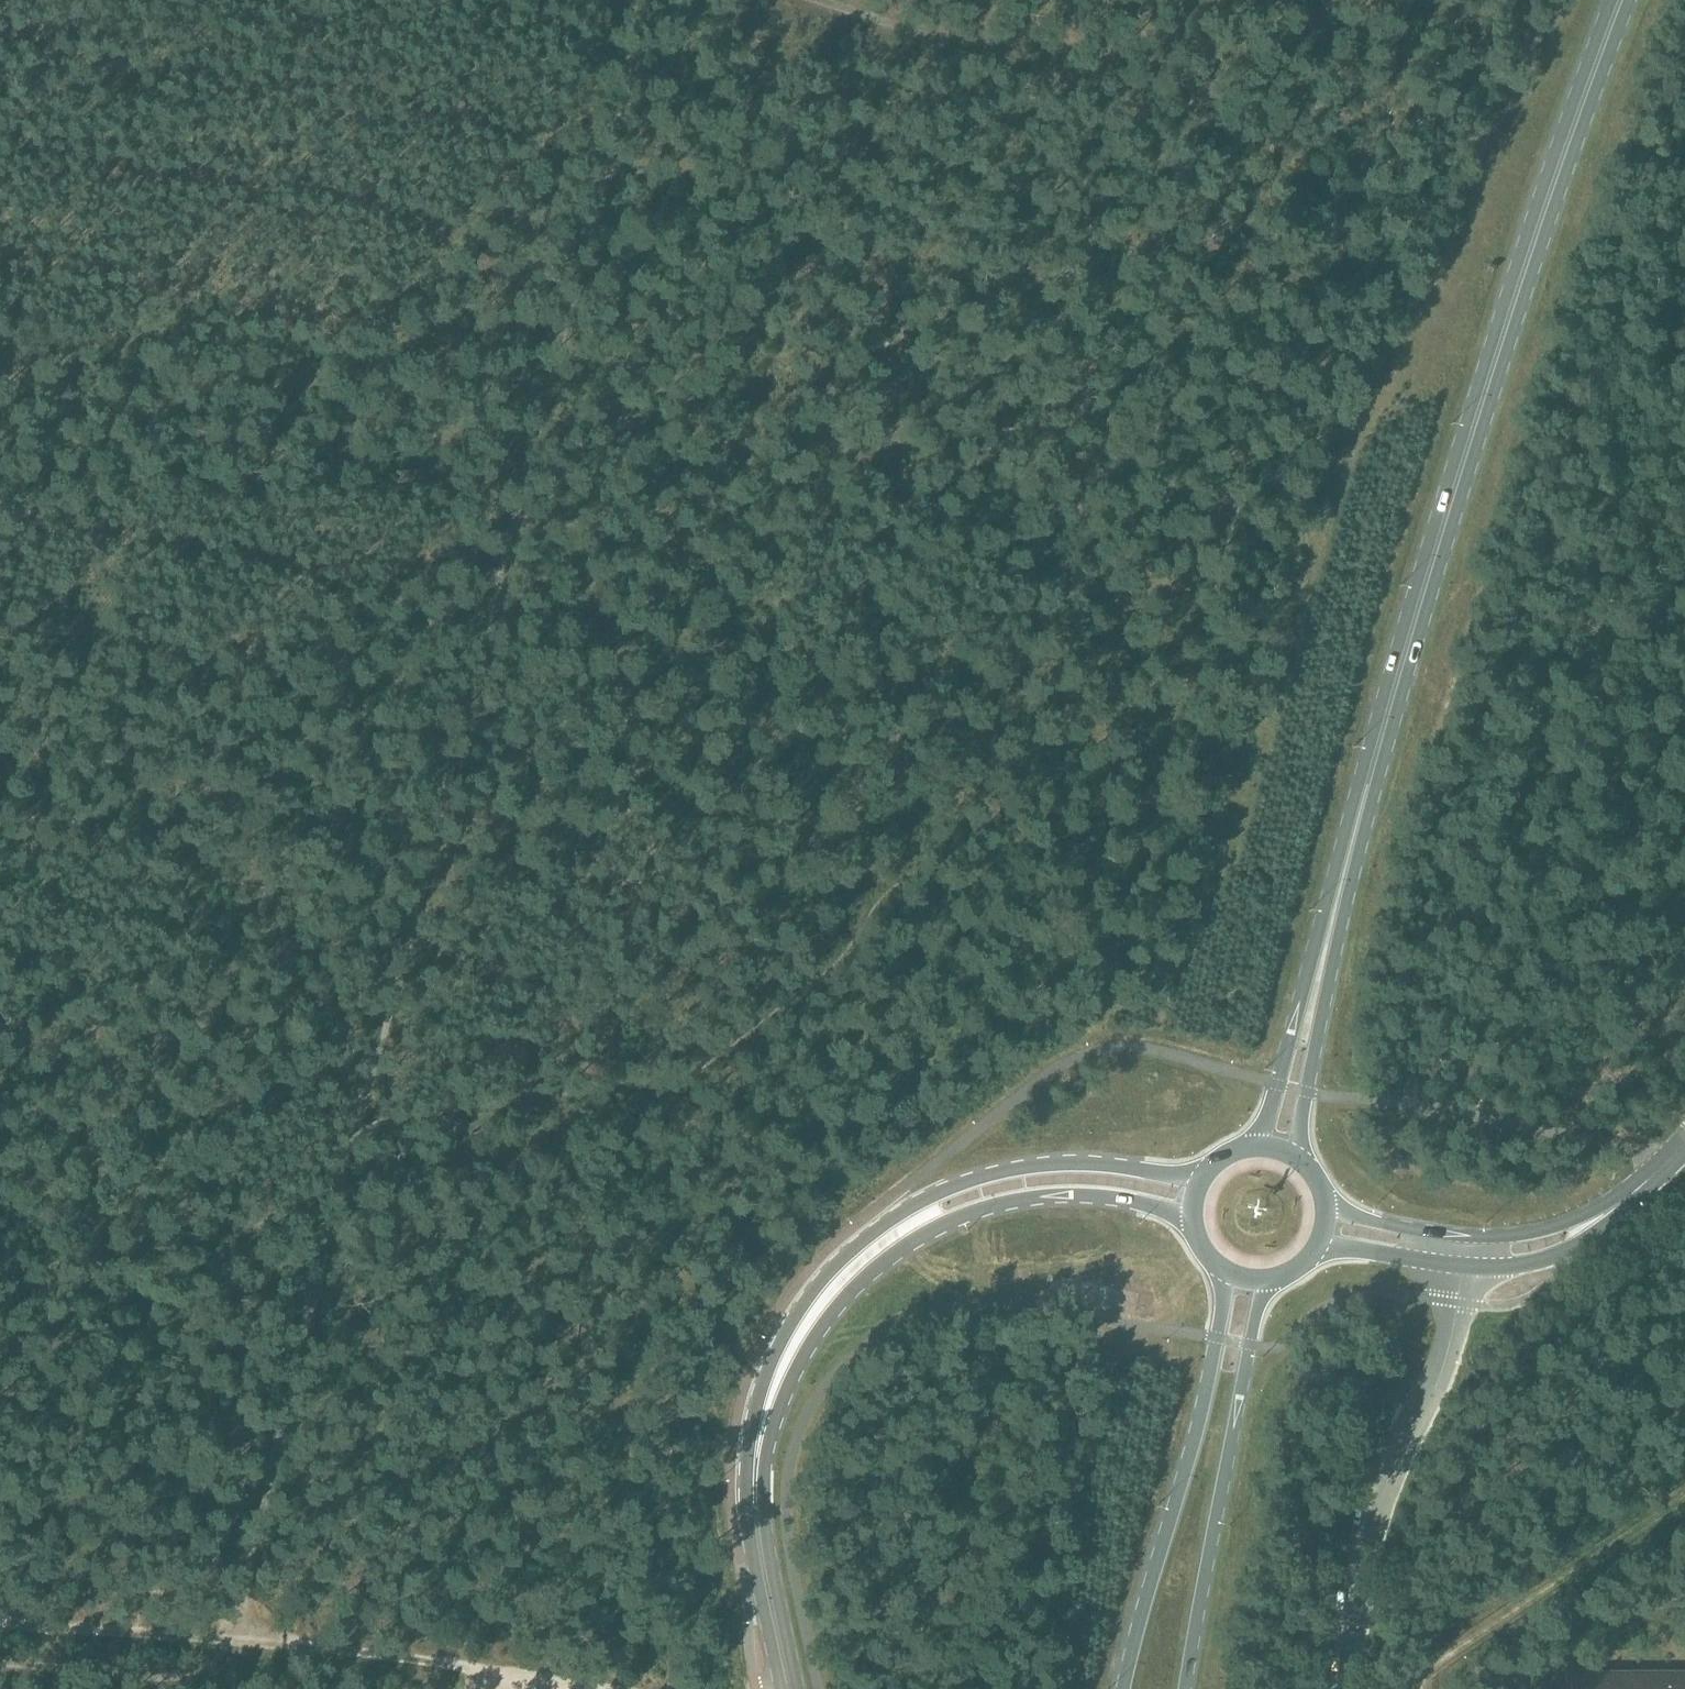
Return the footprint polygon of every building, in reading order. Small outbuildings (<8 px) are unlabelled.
[(1568,1688),(1684,1688),(1684,1672),(1568,1672),(1568,1688)]
